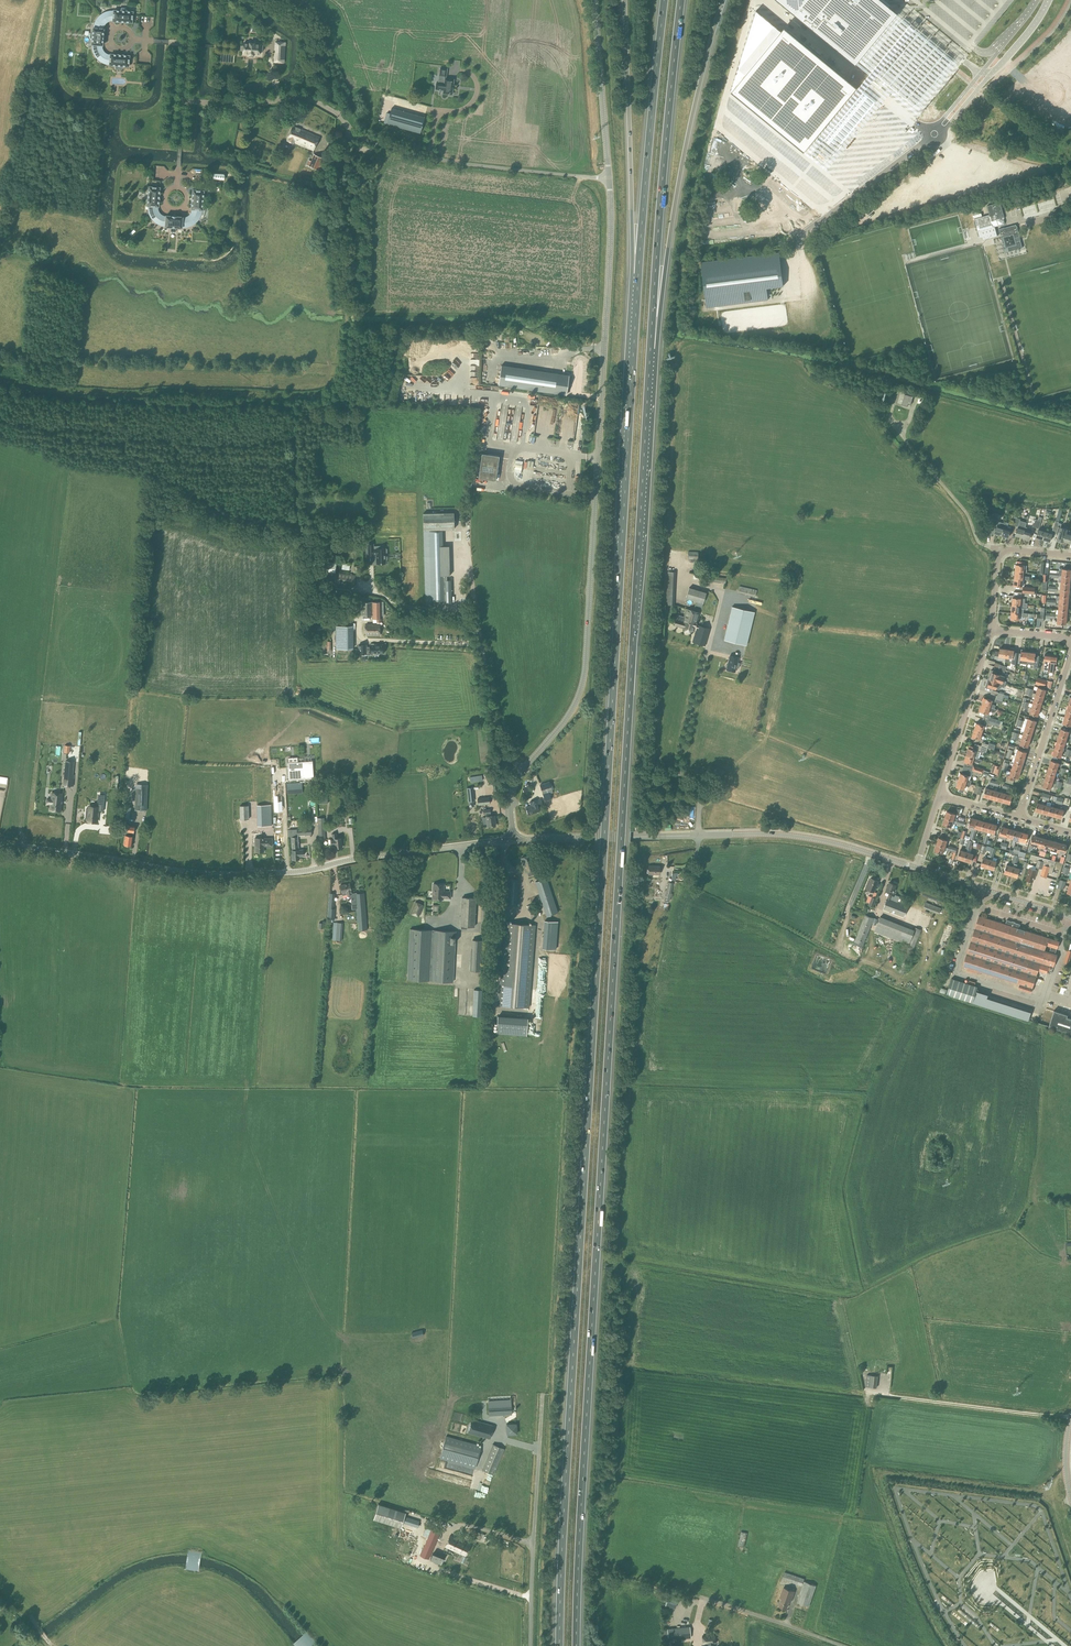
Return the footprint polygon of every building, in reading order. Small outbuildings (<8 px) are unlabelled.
[(856,65),(898,14),(881,0),(777,0),(856,65)] [(101,15),(106,22),(112,19),(113,19),(113,21),(119,22),(127,22),(133,23),(133,12),(127,11),(127,10),(126,8),(122,8),(121,9),(120,10),(120,11),(114,10),(114,13),(109,13),(108,12),(106,12),(104,13),(102,14),(101,15)] [(740,62),(738,67),(746,74),(781,31),(756,11),(740,62)] [(104,25),(106,22),(101,15),(100,16),(99,17),(97,19),(96,21),(95,23),(95,26),(94,28),(93,28),(93,33),(91,33),(90,34),(90,38),(91,39),(93,39),(92,44),(96,45),(95,49),(94,50),(94,52),(95,54),(96,56),(98,58),(104,52),(101,46),(101,45),(103,45),(104,39),(104,35),(104,29),(103,29),(104,25)] [(952,62),(896,16),(860,61),(895,90),(915,107),(952,62)] [(746,74),(732,91),(805,151),(858,87),(785,27),(781,31),(746,74)] [(286,43),(276,42),(274,62),(284,63),(286,43)] [(249,44),(244,43),(243,53),(249,54),(249,55),(254,55),(254,54),(260,55),(261,47),(262,47),(263,45),(261,45),(261,44),(255,44),(255,43),(250,43),(249,44)] [(104,52),(98,58),(99,59),(101,60),(102,62),(104,62),(105,61),(110,62),(110,65),(116,65),(123,66),(129,67),(130,56),(124,55),(117,54),(111,54),(111,56),(110,56),(104,52)] [(453,85),(454,79),(445,78),(446,77),(447,69),(440,68),(439,76),(442,76),(442,83),(436,83),(436,89),(443,90),(443,94),(452,95),(453,89),(454,85),(453,85)] [(858,87),(810,145),(815,150),(824,140),(832,147),(838,140),(842,143),(876,102),(864,92),(859,88),(858,87)] [(387,124),(417,132),(420,133),(422,126),(425,117),(413,114),(392,108),(387,124)] [(293,126),(292,129),(291,129),(288,136),(287,138),(288,139),(287,140),(294,143),(294,142),(313,150),(319,137),(293,126)] [(479,143),(475,158),(481,160),(485,145),(479,143)] [(322,158),(315,155),(310,166),(317,169),(322,158)] [(356,188),(367,180),(362,173),(351,181),(356,188)] [(153,219),(160,214),(156,208),(157,207),(159,207),(159,201),(160,193),(160,188),(149,187),(149,193),(148,200),(148,206),(151,206),(151,211),(149,212),(150,213),(151,215),(152,217),(153,219)] [(190,216),(195,222),(197,221),(198,219),(200,217),(200,216),(199,215),(199,210),(203,210),(203,204),(204,197),(204,191),(193,190),(193,196),(192,203),(192,209),(194,209),(194,211),(190,216)] [(990,215),(974,219),(975,220),(978,230),(980,238),(983,237),(984,240),(998,236),(995,228),(995,226),(998,225),(998,226),(1005,224),(1004,223),(1003,219),(1004,219),(1005,218),(1005,217),(1001,205),(1001,204),(1000,202),(999,202),(998,203),(993,204),(991,205),(987,206),(990,215)] [(195,222),(190,216),(184,219),(183,219),(183,217),(177,216),(172,216),(166,216),(166,218),(165,218),(160,214),(153,219),(154,220),(156,222),(158,223),(159,224),(161,225),(164,225),(166,226),(166,227),(171,227),(176,227),(182,228),(182,225),(187,225),(188,226),(189,226),(191,225),(193,224),(195,222)] [(1016,224),(999,229),(1001,237),(1003,243),(1003,244),(1005,243),(1006,248),(1008,247),(1009,252),(1023,248),(1021,240),(1020,237),(1016,224)] [(707,308),(768,300),(767,288),(776,287),(784,286),(779,253),(701,262),(706,301),(707,308)] [(498,385),(566,395),(569,375),(501,365),(498,385)] [(908,404),(911,405),(913,396),(905,394),(902,405),(908,406),(908,404)] [(479,478),(496,480),(499,456),(482,454),(479,478)] [(521,474),(523,462),(516,461),(514,473),(521,474)] [(1059,508),(1053,529),(1056,530),(1057,530),(1059,522),(1062,509),(1059,508)] [(454,513),(423,513),(424,532),(426,601),(426,605),(431,605),(431,600),(446,600),(446,603),(451,603),(451,600),(451,580),(447,580),(447,578),(447,576),(450,576),(449,546),(446,546),(443,546),(442,531),(442,529),(454,529),(454,513)] [(989,519),(988,527),(992,527),(992,528),(996,528),(995,533),(1002,535),(1005,523),(997,521),(998,520),(998,516),(993,515),(992,520),(989,519)] [(1005,523),(1002,535),(1009,537),(1011,530),(1012,526),(1008,525),(1009,523),(1006,522),(1005,523)] [(1015,535),(1022,537),(1026,526),(1019,524),(1018,527),(1015,535)] [(1031,532),(1032,529),(1026,526),(1022,537),(1029,539),(1032,532),(1031,532)] [(1057,539),(1057,540),(1061,541),(1061,540),(1064,541),(1066,533),(1067,529),(1061,527),(1059,534),(1057,539)] [(1043,539),(1045,531),(1039,529),(1036,537),(1043,539)] [(1050,541),(1052,534),(1045,531),(1043,539),(1050,541)] [(335,535),(330,538),(334,545),(340,542),(335,535)] [(376,549),(373,549),(373,544),(368,544),(368,555),(374,555),(376,555),(377,563),(386,563),(386,558),(387,558),(387,549),(385,549),(385,548),(376,549)] [(688,559),(698,559),(698,552),(688,551),(688,559)] [(334,572),(336,563),(327,561),(325,571),(334,573),(334,572)] [(1015,571),(1024,572),(1027,572),(1027,569),(1024,569),(1024,565),(1025,565),(1025,562),(1018,561),(1017,565),(1016,564),(1015,571)] [(325,571),(324,580),(333,581),(333,583),(354,586),(356,575),(355,575),(355,572),(350,571),(349,574),(334,572),(334,573),(325,571)] [(674,605),(676,572),(668,571),(666,605),(674,605)] [(1015,571),(1015,578),(1023,579),(1029,580),(1030,577),(1023,576),(1024,572),(1015,571)] [(696,579),(711,581),(725,583),(726,578),(712,576),(712,575),(698,573),(696,579)] [(1022,586),(1023,579),(1015,578),(1014,586),(1022,586)] [(739,587),(738,592),(756,596),(757,590),(740,586),(739,587)] [(706,592),(689,587),(686,598),(703,603),(706,592)] [(1013,597),(1012,605),(1020,605),(1027,606),(1028,603),(1025,603),(1025,598),(1021,598),(1022,592),(1013,592),(1013,597)] [(367,624),(367,636),(381,635),(380,622),(383,622),(382,618),(383,618),(383,602),(361,602),(362,616),(375,615),(375,618),(380,618),(380,624),(367,624)] [(1012,605),(1011,612),(1020,613),(1023,613),(1024,609),(1027,609),(1027,606),(1012,605)] [(724,640),(747,645),(754,612),(732,607),(724,640)] [(674,621),(674,623),(674,624),(675,624),(674,625),(679,626),(681,627),(682,623),(686,624),(686,622),(687,622),(688,620),(691,621),(694,611),(686,608),(684,616),(678,615),(676,619),(676,620),(675,620),(675,621),(674,621)] [(682,623),(681,627),(685,628),(684,630),(690,632),(690,630),(693,631),(695,631),(696,628),(696,629),(692,642),(706,646),(711,629),(698,625),(696,624),(700,612),(694,611),(691,621),(688,620),(687,622),(686,622),(686,624),(682,623)] [(1027,613),(1020,613),(1011,612),(1011,619),(1011,620),(1012,621),(1014,621),(1015,620),(1015,619),(1019,620),(1019,616),(1027,617),(1027,613)] [(315,632),(327,630),(325,623),(314,626),(315,632)] [(336,649),(353,649),(353,626),(336,626),(336,649)] [(379,654),(379,653),(384,653),(384,644),(370,645),(370,647),(367,647),(367,645),(359,645),(359,653),(367,653),(367,651),(370,651),(370,653),(375,653),(375,654),(376,655),(379,655),(379,654)] [(1006,658),(1007,649),(1000,648),(999,657),(1006,658)] [(1006,658),(1005,661),(1013,662),(1012,663),(1016,664),(1018,652),(1014,651),(1014,650),(1014,648),(1011,648),(1010,650),(1007,649),(1006,658)] [(1018,652),(1016,664),(1020,664),(1020,663),(1027,664),(1027,660),(1029,652),(1025,652),(1025,650),(1022,649),(1021,651),(1021,652),(1018,652)] [(1027,660),(1027,664),(1034,665),(1034,661),(1036,653),(1036,651),(1032,651),(1032,652),(1029,652),(1027,660)] [(1050,663),(1051,655),(1045,654),(1044,662),(1043,669),(1049,670),(1049,669),(1050,663)] [(730,655),(728,664),(727,664),(726,667),(727,668),(727,670),(735,672),(736,667),(739,668),(740,663),(737,662),(738,657),(730,655)] [(1050,663),(1049,669),(1049,672),(1052,672),(1054,663),(1056,664),(1057,656),(1051,655),(1050,663)] [(991,670),(989,676),(991,676),(990,679),(1001,683),(1005,684),(1006,681),(1003,680),(1005,676),(997,673),(997,672),(991,670)] [(988,682),(986,687),(992,689),(992,687),(996,689),(999,690),(1000,686),(1005,687),(1005,684),(1001,683),(990,679),(989,682),(988,682)] [(1038,687),(1036,694),(1044,696),(1046,689),(1038,687)] [(1042,703),(1044,696),(1036,694),(1034,700),(1042,703)] [(982,704),(995,708),(995,705),(991,704),(992,700),(984,698),(982,704)] [(1040,709),(1042,703),(1034,700),(1032,707),(1040,709)] [(994,709),(995,708),(982,704),(981,707),(980,707),(979,711),(985,713),(983,718),(1000,724),(1002,725),(1003,721),(991,717),(991,716),(990,714),(988,714),(989,711),(995,712),(996,709),(994,709)] [(1038,716),(1040,709),(1032,707),(1030,714),(1038,716)] [(1013,714),(1007,711),(1004,719),(1010,722),(1013,714)] [(1070,725),(1070,719),(1065,717),(1062,724),(1070,726),(1070,725)] [(999,727),(1000,724),(983,718),(981,724),(977,723),(974,729),(982,732),(985,725),(987,726),(988,725),(989,724),(999,727)] [(1026,725),(1034,727),(1036,721),(1028,718),(1026,725)] [(1032,734),(1034,727),(1026,725),(1024,731),(1032,734)] [(980,739),(982,732),(974,729),(972,736),(980,739)] [(1059,735),(1067,738),(1069,731),(1061,729),(1059,735)] [(1030,740),(1032,734),(1024,731),(1022,738),(1030,740)] [(1065,744),(1067,738),(1059,735),(1057,742),(1065,744)] [(1028,747),(1030,740),(1022,738),(1020,744),(1028,747)] [(999,746),(983,741),(982,746),(988,748),(997,751),(999,746)] [(1063,751),(1065,744),(1057,742),(1055,748),(1063,751)] [(976,750),(976,749),(976,747),(969,745),(966,755),(978,758),(980,751),(976,750)] [(1061,757),(1063,751),(1055,748),(1052,755),(1061,757)] [(1016,756),(1024,758),(1026,752),(1018,749),(1016,756)] [(260,760),(260,764),(268,763),(268,755),(255,755),(255,760),(260,760)] [(978,758),(966,755),(964,761),(972,764),(973,761),(981,763),(982,760),(978,758)] [(1022,765),(1024,758),(1016,756),(1014,762),(1022,765)] [(314,778),(313,761),(298,762),(297,757),(289,758),(289,762),(288,763),(289,780),(314,778)] [(1059,763),(1051,760),(1049,767),(1057,770),(1059,763)] [(1020,771),(1022,765),(1014,762),(1012,769),(1020,771)] [(63,764),(61,789),(65,789),(65,782),(70,783),(72,764),(63,764)] [(996,774),(998,766),(991,765),(989,773),(996,774)] [(1055,776),(1057,770),(1049,767),(1047,773),(1055,776)] [(1018,778),(1020,771),(1012,769),(1010,775),(1008,774),(1006,778),(1014,780),(1015,777),(1018,778)] [(961,773),(958,780),(971,784),(972,781),(967,779),(969,776),(961,773)] [(1055,776),(1047,773),(1045,780),(1053,783),(1055,776)] [(958,780),(956,787),(960,788),(959,791),(963,793),(964,789),(965,786),(970,787),(971,784),(958,780)] [(1051,789),(1053,783),(1045,780),(1042,787),(1051,789)] [(551,799),(550,793),(549,792),(552,791),(550,781),(540,784),(545,801),(551,799)] [(299,793),(298,784),(287,784),(287,794),(299,793)] [(977,785),(975,793),(981,794),(983,787),(977,785)] [(986,788),(984,796),(990,798),(993,790),(994,787),(991,786),(990,789),(986,788)] [(148,789),(136,788),(135,810),(147,810),(148,789)] [(282,788),(274,789),(275,811),(284,810),(282,788)] [(997,800),(999,792),(993,790),(990,798),(997,800)] [(1004,802),(1006,794),(999,792),(997,800),(1004,802)] [(1006,794),(1004,802),(1011,804),(1013,796),(1006,794)] [(318,795),(319,804),(328,803),(327,795),(318,795)] [(45,802),(45,808),(49,808),(49,815),(60,815),(61,797),(50,796),(50,802),(45,802)] [(489,797),(480,798),(477,798),(478,805),(490,804),(489,797)] [(537,799),(530,802),(531,805),(526,807),(529,815),(540,811),(538,805),(542,803),(541,799),(537,800),(537,799)] [(1042,813),(1044,804),(1038,803),(1035,811),(1042,813)] [(1049,815),(1051,806),(1044,804),(1042,813),(1049,815)] [(240,806),(240,820),(249,819),(249,805),(240,806)] [(257,805),(258,830),(272,830),(272,805),(257,805)] [(120,819),(128,820),(130,807),(122,806),(120,819)] [(1055,816),(1058,808),(1051,806),(1049,815),(1055,816)] [(1058,808),(1055,816),(1062,818),(1064,810),(1058,808)] [(491,816),(490,814),(491,813),(490,809),(483,810),(484,814),(486,814),(487,826),(496,825),(495,815),(491,816)] [(87,817),(85,827),(87,828),(86,834),(99,837),(103,813),(90,811),(89,817),(87,817)] [(947,811),(945,818),(953,820),(956,821),(956,823),(960,825),(962,820),(957,819),(958,818),(957,818),(958,815),(955,814),(947,811)] [(319,847),(321,847),(321,840),(326,840),(324,818),(317,818),(319,847)] [(951,827),(953,820),(945,818),(943,824),(951,827)] [(970,818),(968,826),(972,827),(971,830),(972,831),(971,834),(975,836),(976,831),(977,828),(975,828),(977,820),(970,818)] [(975,828),(977,828),(981,829),(984,821),(977,820),(975,828)] [(988,831),(990,823),(984,821),(981,829),(988,831)] [(988,831),(987,834),(989,835),(990,835),(991,832),(995,833),(997,825),(990,823),(988,831)] [(126,835),(124,844),(132,846),(133,837),(132,836),(132,833),(134,833),(135,826),(125,824),(124,831),(127,832),(126,835)] [(1005,840),(1006,837),(1009,828),(1002,826),(999,835),(999,838),(1005,840)] [(1013,838),(1015,830),(1009,828),(1006,837),(1013,838)] [(961,838),(968,840),(970,838),(965,836),(967,831),(963,830),(961,838)] [(1019,842),(1022,832),(1015,830),(1013,838),(1017,840),(1017,841),(1019,842)] [(1019,842),(1019,843),(1025,845),(1026,842),(1028,834),(1022,832),(1019,840),(1020,840),(1019,842)] [(332,833),(332,839),(330,839),(331,846),(335,846),(335,848),(338,847),(339,848),(341,848),(341,847),(342,847),(341,838),(337,838),(337,833),(332,833)] [(1037,846),(1040,837),(1034,835),(1031,844),(1037,846)] [(299,850),(299,847),(298,837),(291,837),(292,847),(292,850),(293,859),(300,859),(299,856),(303,856),(302,850),(299,850)] [(939,837),(936,844),(946,847),(948,840),(939,837)] [(1043,851),(1044,848),(1047,839),(1040,837),(1037,846),(1042,847),(1041,850),(1043,851)] [(256,842),(256,852),(264,852),(264,846),(272,846),(272,838),(265,838),(255,838),(255,842),(256,842)] [(1051,850),(1053,841),(1047,839),(1044,848),(1051,850)] [(1057,852),(1060,843),(1053,841),(1051,850),(1057,852)] [(1064,854),(1067,845),(1060,843),(1057,852),(1057,854),(1059,855),(1060,852),(1064,854)] [(936,844),(934,851),(944,854),(945,850),(947,851),(948,850),(948,848),(946,847),(936,844)] [(1009,853),(1015,854),(1016,855),(1018,846),(1015,845),(1013,851),(1010,850),(1009,853)] [(967,852),(964,860),(971,862),(973,854),(971,853),(972,850),(970,849),(968,849),(967,852)] [(964,860),(967,852),(960,850),(958,858),(964,860)] [(533,859),(532,859),(531,855),(528,855),(524,857),(521,858),(523,862),(522,862),(526,872),(529,871),(533,870),(536,869),(533,859)] [(981,866),(988,868),(990,859),(991,856),(989,855),(987,855),(987,858),(983,857),(981,866)] [(1047,877),(1048,872),(1052,860),(1035,855),(1034,860),(1038,861),(1036,867),(1042,868),(1042,869),(1041,875),(1047,877)] [(1018,860),(1014,858),(1012,863),(1014,863),(1013,867),(1011,875),(1017,877),(1020,869),(1017,868),(1018,864),(1017,864),(1018,860)] [(990,859),(988,868),(995,870),(997,861),(990,859)] [(1052,873),(1054,867),(1062,869),(1064,863),(1056,861),(1052,860),(1048,872),(1052,873)] [(1011,875),(1013,867),(1007,865),(1004,873),(1011,875)] [(649,874),(659,874),(660,866),(649,866),(649,874)] [(1035,877),(1037,870),(1030,868),(1026,879),(1033,882),(1034,877),(1035,877)] [(870,880),(868,880),(865,888),(875,892),(879,880),(871,877),(870,880)] [(547,878),(536,881),(547,916),(558,912),(547,878)] [(668,882),(665,900),(670,901),(671,897),(672,897),(673,897),(673,895),(673,893),(671,893),(673,885),(673,883),(668,882)] [(890,893),(883,909),(904,917),(909,906),(898,901),(900,896),(895,895),(895,897),(893,896),(894,894),(896,889),(895,888),(897,885),(889,882),(886,891),(890,893)] [(350,883),(341,886),(343,895),(348,894),(348,896),(351,898),(352,909),(356,909),(358,930),(368,930),(365,893),(357,893),(356,892),(352,893),(350,883)] [(443,892),(444,884),(433,884),(432,898),(443,899),(443,898),(450,898),(450,891),(445,891),(445,892),(443,892)] [(460,926),(475,927),(476,898),(462,897),(460,926)] [(425,914),(437,914),(437,902),(432,902),(432,899),(425,899),(425,905),(427,905),(427,904),(431,904),(431,906),(424,906),(425,914)] [(424,905),(416,902),(411,913),(419,916),(424,905)] [(941,908),(925,902),(923,908),(939,914),(941,908)] [(483,904),(482,923),(490,923),(491,905),(483,904)] [(863,947),(874,918),(865,914),(854,943),(863,947)] [(915,930),(881,916),(875,931),(909,945),(898,971),(904,974),(922,929),(916,927),(915,930)] [(1007,920),(1006,924),(979,916),(963,966),(968,968),(967,970),(977,973),(978,971),(1020,984),(1019,989),(1031,992),(1038,970),(1051,974),(1058,954),(1055,954),(1057,948),(1060,941),(1019,928),(1020,924),(1007,920)] [(545,921),(543,948),(556,949),(558,922),(545,921)] [(333,940),(336,940),(336,942),(337,943),(339,943),(340,940),(342,941),(343,923),(334,922),(333,925),(333,929),(333,934),(333,940)] [(501,978),(499,1005),(529,1007),(531,980),(535,925),(505,923),(501,978)] [(453,982),(456,931),(433,930),(410,929),(407,980),(430,981),(453,982)] [(487,941),(473,940),(471,970),(485,971),(487,941)] [(973,1002),(978,987),(952,978),(947,994),(973,1002)] [(1054,1010),(1049,1026),(1070,1033),(1070,1018),(1067,1017),(1068,1015),(1054,1010)] [(424,1335),(422,1330),(412,1333),(413,1338),(424,1335)] [(866,1386),(877,1387),(878,1375),(867,1374),(866,1386)] [(489,1416),(512,1415),(511,1395),(488,1397),(489,1416)] [(468,1433),(490,1439),(494,1425),(472,1419),(468,1433)] [(446,1436),(440,1459),(475,1468),(482,1445),(446,1436)] [(493,1444),(482,1469),(494,1474),(505,1449),(493,1444)] [(405,1516),(406,1512),(378,1503),(373,1519),(401,1527),(403,1522),(418,1527),(420,1521),(405,1516)] [(424,1526),(420,1539),(425,1541),(429,1528),(424,1526)] [(428,1536),(437,1540),(440,1532),(431,1528),(428,1536)] [(738,1546),(744,1547),(747,1533),(741,1531),(738,1546)] [(455,1551),(461,1540),(450,1535),(445,1546),(455,1551)] [(429,1559),(437,1540),(428,1536),(425,1544),(420,1555),(429,1559)] [(461,1540),(455,1551),(466,1556),(467,1552),(469,1548),(471,1544),(461,1540)] [(441,1564),(444,1558),(444,1557),(445,1556),(434,1552),(433,1553),(430,1560),(441,1564)] [(782,1579),(802,1586),(805,1578),(785,1571),(782,1579)] [(809,1607),(817,1585),(805,1581),(797,1602),(809,1607)] [(782,1598),(779,1606),(787,1608),(790,1600),(791,1600),(795,1591),(784,1587),(780,1597),(782,1598)] [(665,1606),(675,1608),(678,1599),(667,1596),(665,1606)] [(690,1626),(667,1628),(669,1640),(692,1638),(690,1626)] [(715,1644),(715,1643),(715,1642),(716,1642),(715,1636),(714,1635),(703,1636),(703,1637),(703,1643),(703,1644),(706,1644),(707,1644),(707,1645),(715,1645),(715,1644)]
